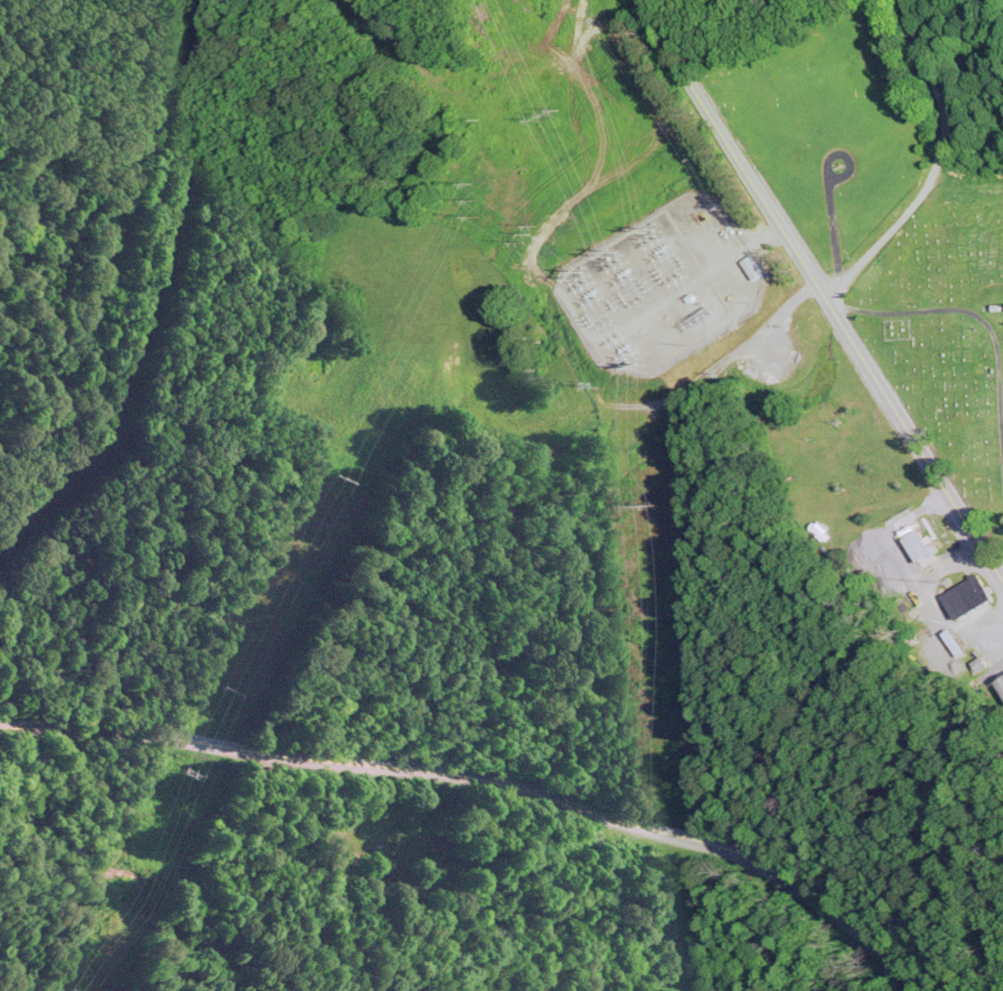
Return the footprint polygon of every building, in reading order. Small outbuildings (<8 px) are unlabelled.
[(908,537),(922,562),(938,553),(924,528),(908,537)] [(980,572),(944,593),(960,619),(995,598),(980,572)]
